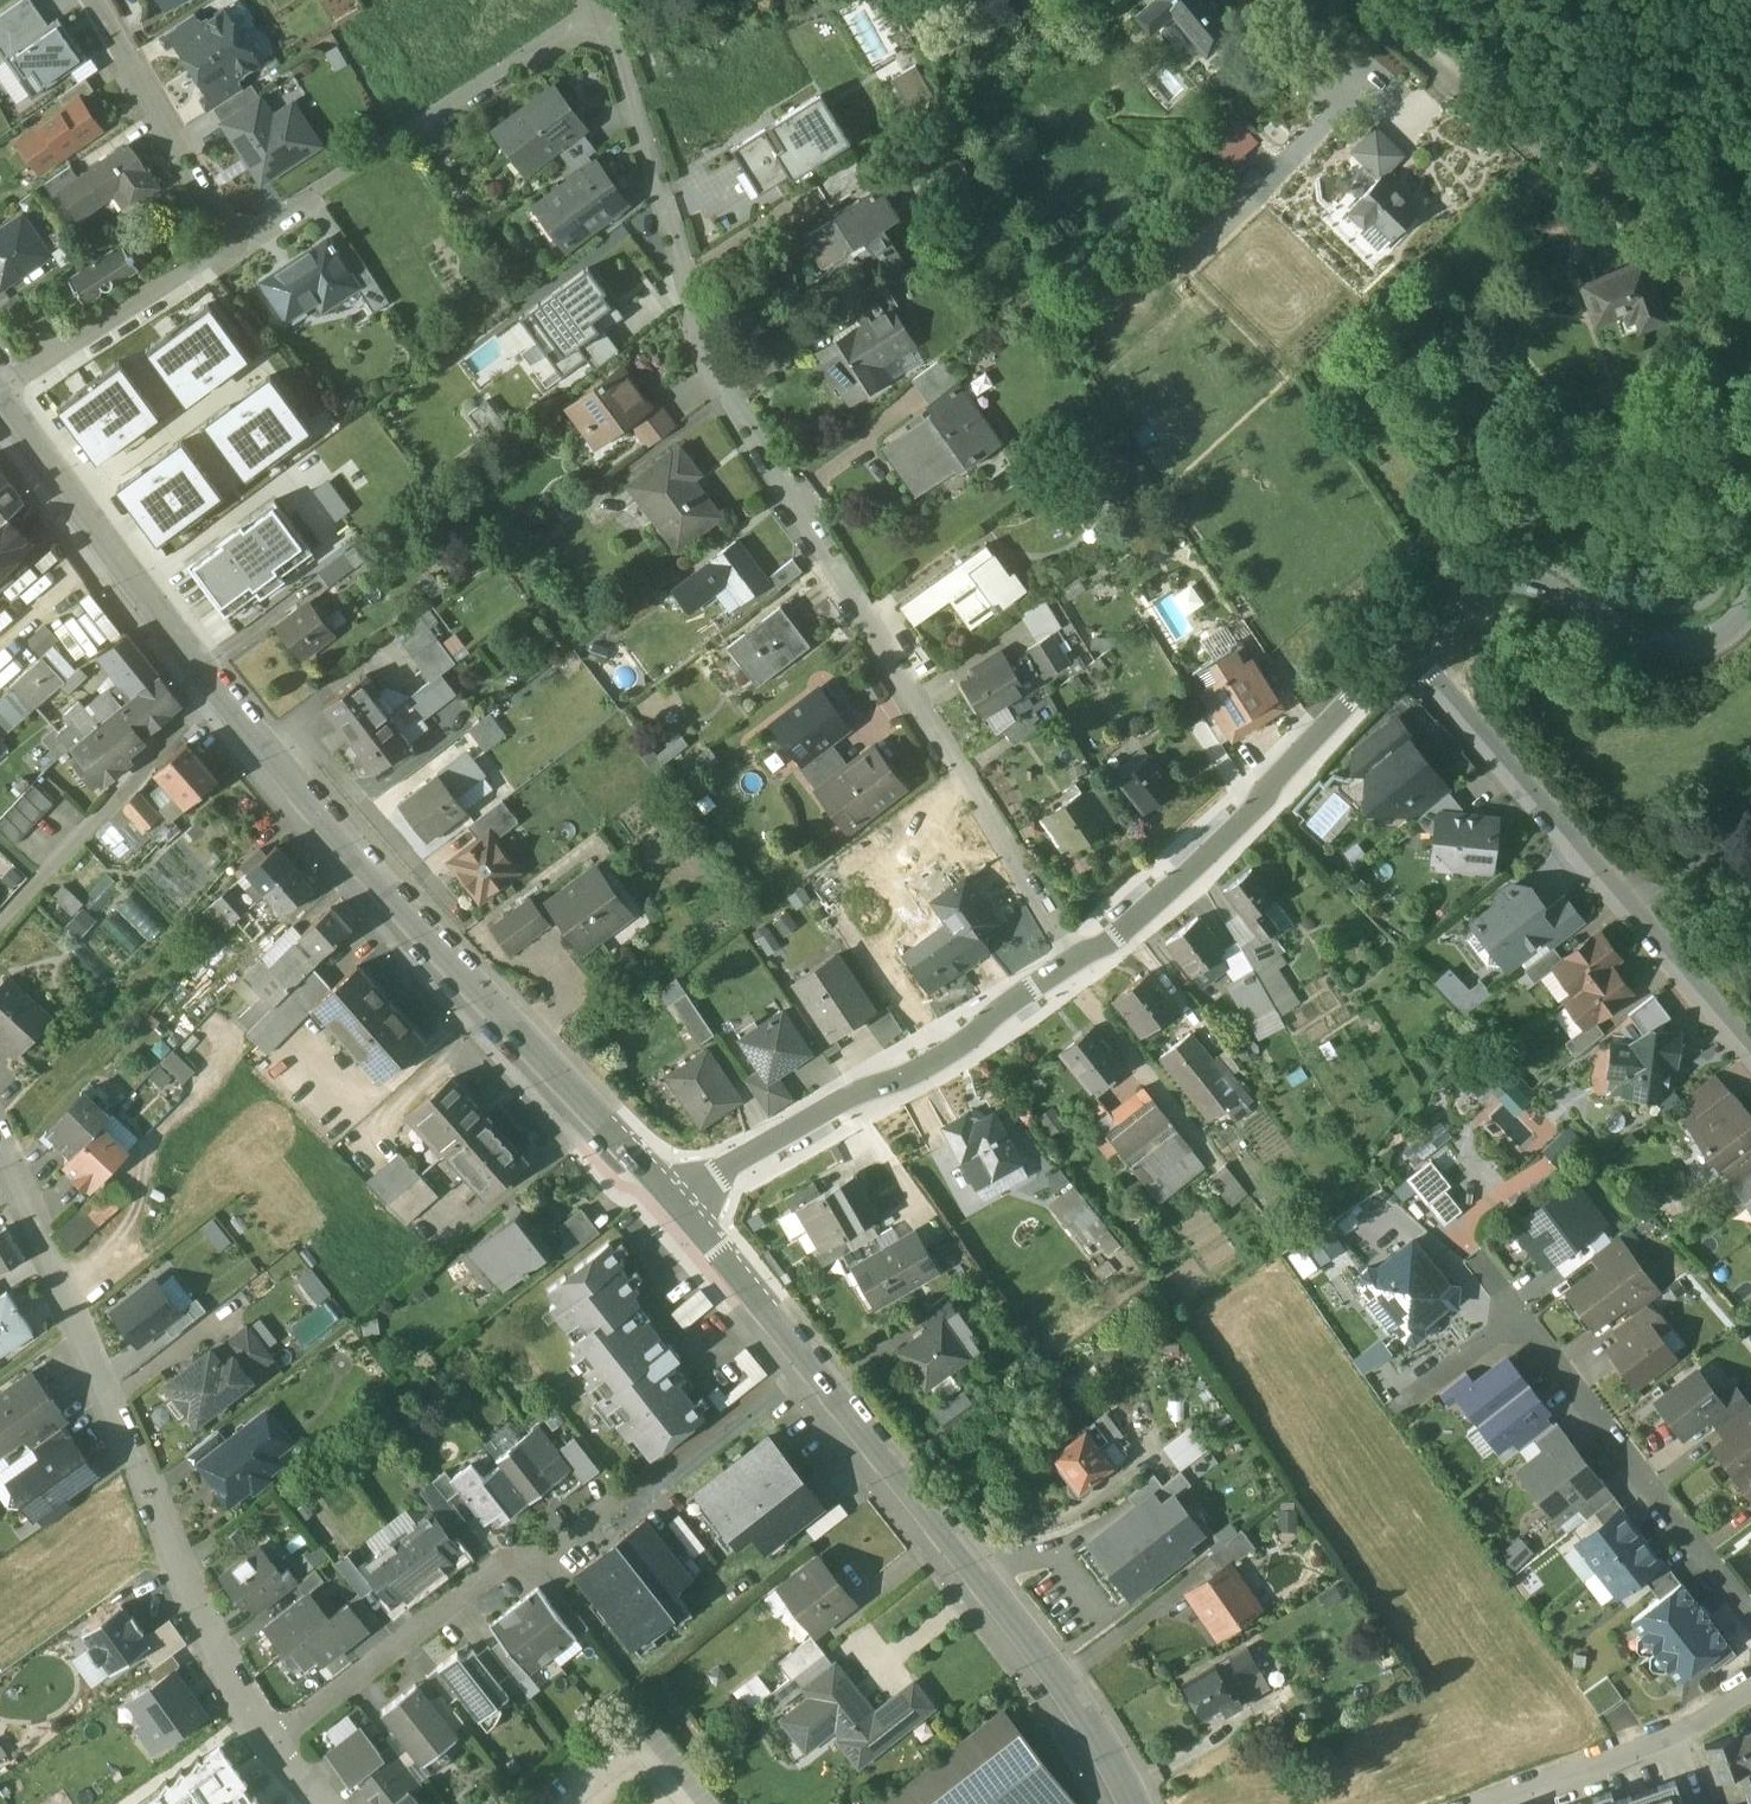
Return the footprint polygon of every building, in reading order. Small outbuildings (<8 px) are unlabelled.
[(48,26),(31,0),(24,0),(0,17),(0,48),(5,56),(48,26)] [(1138,16),(1152,32),(1172,14),(1207,54),(1233,32),(1206,0),(1156,0),(1138,16)] [(202,24),(177,41),(178,43),(193,67),(241,36),(224,10),(202,24)] [(195,13),(161,34),(170,48),(178,43),(177,41),(202,24),(195,13)] [(5,56),(33,97),(87,60),(59,19),(48,26),(5,56)] [(241,36),(193,67),(209,92),(210,93),(237,77),(258,63),(241,36)] [(896,73),(908,102),(932,92),(920,63),(896,73)] [(276,106),(303,88),(294,75),(267,93),(276,106)] [(237,77),(210,93),(209,92),(201,97),(210,111),(215,108),(244,89),(237,77)] [(87,79),(60,98),(67,109),(80,101),(81,101),(96,91),(87,79)] [(244,89),(215,108),(223,122),(261,97),(252,84),(244,89)] [(581,128),(552,91),(500,131),(528,168),(558,146),(581,128)] [(820,91),(735,143),(763,189),(848,138),(820,91)] [(261,97),(223,122),(262,182),(321,144),(301,114),(281,128),(261,97)] [(67,109),(22,141),(42,171),(101,131),(81,101),(80,101),(67,109)] [(1233,162),(1257,138),(1241,121),(1216,145),(1233,162)] [(1401,153),(1375,127),(1353,149),(1380,174),(1381,174),(1401,153)] [(581,128),(558,146),(574,165),(589,154),(590,156),(597,150),(581,128)] [(80,179),(59,193),(60,194),(76,219),(120,190),(129,204),(123,208),(126,212),(142,202),(140,199),(158,188),(145,169),(143,170),(128,147),(80,179)] [(574,165),(566,171),(573,182),(596,165),(590,156),(589,154),(574,165)] [(72,165),(45,184),(54,198),(60,194),(59,193),(80,179),(72,165)] [(573,182),(539,207),(567,245),(624,204),(596,165),(573,182)] [(1417,210),(1381,174),(1380,174),(1348,208),(1363,223),(1370,216),(1391,237),(1417,210)] [(878,186),(834,213),(836,216),(809,233),(818,248),(820,247),(829,260),(847,249),(854,261),(871,251),(875,257),(894,245),(883,227),(889,224),(881,211),(890,205),(878,186)] [(0,232),(0,286),(1,288),(50,255),(24,216),(0,232)] [(1391,237),(1370,216),(1363,223),(1357,228),(1378,248),(1385,241),(1386,242),(1391,237)] [(327,238),(262,281),(287,318),(315,299),(322,309),(356,287),(358,286),(352,277),(333,248),(335,247),(332,241),(330,243),(327,238)] [(122,244),(70,278),(69,277),(69,278),(86,304),(87,304),(86,303),(101,294),(98,290),(102,287),(105,288),(108,288),(111,287),(113,285),(114,282),(114,279),(118,277),(121,281),(138,269),(139,270),(140,269),(133,259),(134,257),(135,256),(134,254),(131,252),(129,253),(122,243),(122,244)] [(894,245),(875,257),(886,274),(905,262),(894,245)] [(1641,261),(1581,283),(1594,321),(1633,308),(1640,328),(1663,320),(1641,261)] [(615,303),(587,266),(520,317),(562,373),(584,357),(575,345),(598,327),(593,319),(615,303)] [(367,268),(352,277),(358,286),(356,287),(372,311),(389,301),(367,268)] [(900,306),(881,277),(846,298),(863,326),(819,353),(849,402),(887,378),(879,365),(913,344),(892,311),(900,306)] [(167,333),(146,348),(186,402),(248,356),(209,303),(188,318),(192,323),(171,338),(167,333)] [(598,327),(575,345),(584,357),(594,370),(617,352),(598,327)] [(941,359),(912,380),(929,404),(954,386),(955,387),(959,384),(941,359)] [(78,390),(57,406),(96,459),(158,414),(119,360),(98,375),(103,381),(82,396),(78,390)] [(631,392),(616,371),(570,405),(586,426),(593,427),(599,435),(616,423),(620,428),(631,420),(650,406),(637,388),(631,392)] [(231,404),(205,423),(246,480),(269,463),(265,458),(286,442),(290,448),(312,432),(270,375),(245,393),(247,397),(233,407),(231,404)] [(988,423),(959,384),(955,387),(954,386),(929,404),(934,411),(891,442),(899,453),(894,456),(909,477),(924,466),(934,479),(953,465),(963,468),(996,443),(984,426),(988,423)] [(490,398),(471,411),(484,430),(503,417),(490,398)] [(657,404),(651,408),(650,406),(631,420),(650,446),(675,428),(657,404)] [(143,468),(116,488),(158,544),(181,528),(177,522),(198,508),(201,513),(224,496),(182,440),(157,458),(159,461),(145,472),(143,468)] [(700,473),(681,447),(674,453),(672,451),(629,484),(678,548),(721,515),(693,478),(700,473)] [(8,480),(0,469),(0,488),(8,480)] [(331,476),(317,486),(338,517),(352,507),(331,476)] [(0,488),(0,522),(5,517),(25,499),(9,479),(8,480),(0,488)] [(313,550),(274,498),(187,564),(226,616),(258,592),(262,597),(287,577),(284,572),(313,550)] [(0,574),(5,569),(31,544),(5,517),(0,522),(0,573),(0,574)] [(736,540),(713,557),(714,559),(673,590),(688,611),(730,579),(745,600),(768,582),(736,540)] [(986,544),(940,577),(953,597),(974,625),(1020,592),(986,544)] [(355,568),(345,553),(319,572),(329,586),(355,568)] [(793,559),(770,576),(779,588),(802,571),(793,559)] [(0,574),(0,573),(0,593),(16,579),(5,569),(0,574)] [(914,626),(953,597),(940,577),(927,587),(937,600),(910,620),(914,626)] [(1187,612),(1206,600),(1193,581),(1174,593),(1187,612)] [(927,587),(900,607),(910,620),(937,600),(927,587)] [(61,614),(87,651),(121,627),(95,591),(61,614)] [(1034,636),(1060,627),(1051,600),(1025,609),(1034,636)] [(310,601),(276,627),(301,659),(334,633),(310,601)] [(780,605),(726,645),(756,685),(810,645),(780,605)] [(456,662),(421,614),(396,633),(431,681),(456,662)] [(1226,624),(1202,639),(1214,657),(1230,648),(1231,643),(1236,640),(1226,624)] [(1051,633),(1028,647),(1046,676),(1068,662),(1051,633)] [(159,674),(128,635),(112,649),(100,656),(123,685),(114,693),(110,688),(86,708),(99,722),(158,675),(159,674)] [(1236,640),(1231,643),(1230,648),(1214,657),(1193,671),(1215,706),(1233,736),(1280,706),(1245,651),(1247,647),(1243,641),(1236,640)] [(1026,689),(1002,650),(973,668),(977,674),(962,683),(982,716),(1026,689)] [(65,682),(43,658),(0,698),(0,738),(38,706),(65,682)] [(88,676),(81,667),(64,684),(72,692),(88,676)] [(365,674),(324,706),(351,742),(387,714),(393,709),(365,674)] [(158,675),(99,722),(74,744),(73,745),(83,757),(77,761),(78,763),(84,759),(99,777),(93,782),(95,783),(100,779),(103,783),(106,780),(106,781),(125,766),(124,765),(132,759),(127,754),(144,741),(140,735),(150,727),(152,729),(154,727),(151,723),(166,712),(169,715),(171,714),(170,712),(181,703),(158,675)] [(431,681),(407,699),(421,718),(446,700),(431,681)] [(819,688),(774,723),(802,760),(822,745),(823,745),(848,726),(819,688)] [(72,719),(60,731),(74,744),(99,722),(86,708),(79,701),(67,711),(72,719)] [(1233,736),(1215,706),(1203,714),(1221,743),(1233,736)] [(166,712),(151,723),(154,727),(157,728),(169,719),(169,715),(166,712)] [(490,713),(469,729),(487,752),(508,736),(490,713)] [(1016,743),(1037,728),(1026,713),(1005,728),(1016,743)] [(387,714),(351,742),(374,771),(392,758),(397,763),(414,750),(387,714)] [(1395,716),(1356,747),(1354,769),(1373,770),(1373,776),(1368,775),(1366,800),(1371,806),(1396,808),(1397,798),(1408,799),(1409,801),(1413,798),(1413,792),(1435,775),(1433,773),(1430,775),(1415,756),(1406,755),(1404,757),(1398,749),(1404,744),(1405,738),(1410,734),(1395,716)] [(186,745),(155,771),(179,797),(188,805),(219,779),(186,745)] [(802,760),(798,763),(809,776),(833,758),(823,745),(822,745),(802,760)] [(842,771),(818,789),(848,829),(904,786),(874,747),(842,771)] [(467,752),(440,772),(458,795),(484,775),(467,752)] [(1149,755),(1118,779),(1145,812),(1176,788),(1149,755)] [(833,758),(809,776),(818,789),(842,771),(833,758)] [(99,777),(84,759),(78,763),(78,767),(90,781),(93,782),(99,777)] [(440,772),(399,803),(427,840),(468,809),(458,795),(440,772)] [(1435,775),(1413,792),(1413,798),(1409,801),(1420,814),(1448,792),(1435,775)] [(1347,805),(1318,779),(1294,805),(1323,831),(1347,805)] [(0,819),(0,829),(16,844),(54,803),(34,783),(0,819)] [(1103,788),(1088,799),(1103,823),(1118,813),(1103,788)] [(168,824),(138,790),(125,806),(149,834),(152,837),(168,824)] [(1083,791),(1043,819),(1061,845),(1067,841),(1073,850),(1105,827),(1103,823),(1088,799),(1083,791)] [(1463,809),(1448,792),(1417,817),(1426,828),(1436,830),(1437,820),(1446,813),(1463,815),(1463,809)] [(179,797),(164,810),(172,819),(188,805),(179,797)] [(503,798),(469,824),(481,839),(490,832),(495,839),(519,820),(503,798)] [(149,834),(125,806),(98,833),(120,859),(149,834)] [(1463,815),(1446,813),(1437,820),(1436,830),(1435,839),(1452,841),(1452,845),(1457,846),(1455,865),(1477,867),(1478,862),(1492,864),(1494,842),(1492,839),(1493,823),(1486,822),(1479,821),(1476,816),(1463,815)] [(481,839),(453,860),(473,886),(494,889),(507,878),(511,859),(495,839),(490,832),(481,839)] [(278,846),(247,873),(254,881),(265,893),(295,866),(278,846)] [(295,866),(265,893),(282,912),(284,914),(314,887),(295,866)] [(1276,898),(1253,868),(1224,890),(1253,929),(1261,939),(1273,930),(1276,928),(1262,909),(1276,898)] [(589,872),(551,900),(551,903),(561,917),(567,918),(574,927),(573,933),(583,946),(586,947),(624,919),(625,916),(615,903),(616,899),(607,886),(602,886),(592,873),(589,872)] [(948,922),(903,954),(928,990),(988,947),(980,936),(998,923),(966,878),(933,901),(948,922)] [(265,893),(254,881),(246,889),(257,901),(265,893)] [(1531,907),(1527,901),(1529,888),(1511,885),(1498,895),(1497,900),(1485,909),(1485,912),(1478,917),(1477,923),(1490,941),(1503,943),(1507,940),(1514,950),(1524,952),(1545,937),(1554,930),(1543,914),(1535,904),(1531,907)] [(84,903),(65,886),(53,898),(72,916),(84,903)] [(248,909),(230,889),(218,900),(236,920),(248,909)] [(1566,896),(1543,914),(1554,930),(1545,937),(1553,947),(1586,922),(1566,896)] [(528,900),(496,924),(495,928),(511,949),(515,950),(525,942),(526,939),(536,932),(538,933),(546,927),(547,921),(532,901),(528,900)] [(332,907),(302,934),(323,957),(324,956),(322,954),(351,929),(332,907)] [(1225,950),(1199,917),(1168,941),(1194,975),(1218,956),(1225,950)] [(1261,939),(1253,929),(1237,941),(1254,970),(1271,959),(1286,948),(1273,930),(1261,939)] [(1562,961),(1556,966),(1576,992),(1611,965),(1620,958),(1600,932),(1562,961)] [(1225,950),(1218,956),(1226,967),(1236,981),(1237,982),(1254,970),(1237,941),(1225,950)] [(315,964),(296,945),(271,970),(277,976),(290,989),(314,966),(315,964)] [(1553,947),(1525,968),(1535,981),(1556,966),(1562,961),(1553,947)] [(873,1010),(836,955),(796,981),(825,1025),(833,1037),(834,1036),(873,1010)] [(1218,956),(1194,975),(1203,985),(1226,967),(1218,956)] [(1482,976),(1473,985),(1453,964),(1437,979),(1467,1012),(1493,987),(1482,976)] [(1576,992),(1567,999),(1587,1025),(1593,1020),(1631,991),(1611,965),(1576,992)] [(332,989),(314,966),(274,1006),(247,1033),(268,1053),(315,1007),(316,1006),(315,1005),(332,990),(332,989)] [(277,976),(270,984),(253,967),(245,976),(274,1006),(290,989),(277,976)] [(357,967),(332,989),(332,990),(315,1005),(316,1006),(315,1007),(381,1081),(424,1044),(357,967)] [(1237,982),(1236,981),(1229,985),(1252,1023),(1277,1009),(1254,970),(1237,982)] [(1156,975),(1121,1002),(1137,1022),(1143,1018),(1153,1030),(1182,1008),(1156,975)] [(7,978),(0,985),(0,1038),(19,1055),(52,1019),(7,978)] [(716,1034),(688,992),(672,1002),(700,1044),(716,1034)] [(1670,1018),(1654,996),(1630,1014),(1646,1036),(1652,1031),(1663,1032),(1664,1023),(1670,1018)] [(888,1007),(866,1021),(882,1045),(904,1031),(888,1007)] [(782,1011),(772,1018),(772,1017),(769,1019),(769,1020),(742,1038),(762,1068),(769,1077),(776,1072),(785,1066),(784,1065),(792,1061),(792,1062),(809,1051),(782,1011)] [(1603,1034),(1593,1020),(1587,1025),(1566,1041),(1576,1054),(1603,1034)] [(834,1036),(833,1037),(825,1025),(814,1033),(829,1056),(842,1047),(834,1036)] [(1125,1062),(1097,1027),(1064,1054),(1092,1089),(1125,1062)] [(1646,1036),(1632,1047),(1614,1045),(1611,1073),(1628,1076),(1626,1094),(1649,1097),(1650,1095),(1659,1096),(1668,1089),(1671,1070),(1666,1069),(1668,1061),(1672,1061),(1673,1052),(1676,1053),(1679,1034),(1663,1032),(1652,1031),(1646,1036)] [(1192,1032),(1162,1056),(1190,1091),(1220,1067),(1213,1059),(1192,1032)] [(1233,1074),(1241,1068),(1228,1048),(1219,1055),(1233,1074)] [(195,1070),(175,1050),(163,1061),(184,1081),(195,1070)] [(741,1099),(709,1050),(669,1077),(701,1126),(741,1099)] [(1220,1067),(1190,1091),(1212,1119),(1227,1107),(1242,1096),(1231,1082),(1228,1078),(1233,1074),(1219,1055),(1213,1059),(1220,1067)] [(769,1077),(762,1068),(745,1079),(769,1115),(793,1098),(776,1072),(769,1077)] [(452,1078),(410,1115),(444,1153),(445,1152),(486,1116),(452,1078)] [(1253,1100),(1236,1078),(1231,1082),(1242,1096),(1227,1107),(1237,1120),(1252,1109),(1248,1104),(1253,1100)] [(1206,1164),(1146,1089),(1141,1093),(1147,1100),(1108,1131),(1162,1199),(1206,1164)] [(83,1091),(46,1132),(72,1157),(102,1126),(112,1115),(98,1102),(96,1104),(83,1091)] [(1726,1093),(1699,1113),(1709,1126),(1736,1106),(1726,1093)] [(1706,1128),(1714,1138),(1703,1147),(1720,1169),(1750,1145),(1750,1126),(1750,1125),(1750,1118),(1739,1103),(1736,1106),(1709,1126),(1706,1128)] [(1019,1163),(994,1114),(973,1125),(967,1114),(944,1126),(962,1160),(985,1148),(998,1174),(1019,1163)] [(528,1163),(487,1115),(486,1116),(445,1152),(483,1196),(511,1172),(514,1175),(528,1163)] [(72,1157),(66,1164),(91,1188),(127,1150),(102,1126),(72,1157)] [(1723,1167),(1735,1184),(1750,1172),(1750,1145),(1723,1167)] [(1464,1148),(1441,1159),(1448,1172),(1471,1161),(1464,1148)] [(400,1152),(367,1181),(369,1184),(387,1203),(420,1174),(400,1152)] [(1427,1200),(1447,1185),(1430,1162),(1409,1177),(1427,1200)] [(1247,1191),(1226,1164),(1210,1176),(1231,1202),(1247,1191)] [(1732,1186),(1745,1202),(1750,1198),(1749,1196),(1750,1195),(1750,1172),(1735,1184),(1732,1186)] [(420,1174),(387,1203),(407,1222),(438,1195),(420,1174)] [(821,1194),(797,1208),(798,1209),(809,1229),(866,1196),(855,1175),(821,1194)] [(116,1179),(84,1207),(100,1225),(131,1197),(116,1179)] [(1574,1181),(1514,1224),(1546,1268),(1554,1262),(1586,1240),(1606,1225),(1574,1181)] [(814,1182),(786,1198),(793,1212),(798,1209),(797,1208),(821,1194),(814,1182)] [(1122,1246),(1074,1186),(1050,1205),(1084,1248),(1096,1238),(1110,1255),(1122,1246)] [(866,1196),(809,1229),(820,1248),(821,1249),(845,1236),(878,1217),(866,1196)] [(84,1207),(52,1236),(66,1253),(68,1254),(100,1225),(84,1207)] [(520,1209),(469,1249),(501,1290),(552,1250),(520,1209)] [(582,1209),(563,1224),(562,1229),(569,1237),(559,1245),(568,1257),(600,1232),(582,1209)] [(0,1229),(0,1273),(25,1258),(5,1226),(0,1229)] [(881,1251),(852,1268),(876,1309),(940,1271),(916,1230),(881,1251)] [(845,1236),(821,1249),(820,1248),(816,1251),(824,1265),(843,1254),(852,1248),(845,1236)] [(852,1248),(843,1254),(852,1268),(881,1251),(873,1236),(852,1248)] [(1596,1253),(1591,1256),(1600,1268),(1627,1248),(1618,1236),(1596,1253)] [(1449,1286),(1413,1240),(1378,1269),(1369,1268),(1362,1273),(1361,1282),(1367,1289),(1375,1290),(1401,1323),(1400,1331),(1406,1338),(1415,1339),(1422,1333),(1423,1324),(1448,1304),(1449,1286)] [(1586,1240),(1554,1262),(1564,1276),(1591,1256),(1596,1253),(1586,1240)] [(609,1243),(576,1269),(583,1278),(574,1285),(566,1276),(550,1289),(558,1300),(551,1306),(576,1339),(572,1341),(579,1349),(573,1354),(592,1378),(586,1383),(600,1400),(594,1404),(611,1426),(617,1422),(629,1437),(633,1433),(647,1450),(664,1437),(669,1443),(687,1429),(686,1428),(703,1415),(679,1384),(685,1379),(672,1362),(680,1356),(670,1344),(667,1347),(647,1321),(643,1325),(630,1309),(639,1302),(632,1294),(638,1290),(619,1265),(624,1261),(609,1243)] [(1652,1281),(1627,1248),(1600,1268),(1572,1290),(1597,1323),(1625,1302),(1652,1281)] [(314,1267),(296,1278),(313,1305),(331,1294),(314,1267)] [(182,1310),(156,1279),(113,1314),(138,1345),(164,1324),(182,1310)] [(1652,1281),(1625,1302),(1633,1314),(1644,1306),(1661,1293),(1652,1281)] [(34,1330),(23,1315),(21,1317),(15,1308),(18,1306),(7,1290),(0,1294),(0,1353),(34,1330)] [(944,1296),(917,1315),(928,1330),(940,1322),(941,1323),(956,1312),(944,1296)] [(182,1310),(164,1324),(174,1337),(207,1311),(197,1298),(182,1310)] [(1633,1314),(1614,1328),(1622,1340),(1647,1321),(1649,1322),(1653,1319),(1644,1306),(1633,1314)] [(1622,1340),(1610,1350),(1635,1384),(1673,1355),(1649,1322),(1647,1321),(1622,1340)] [(928,1330),(900,1351),(927,1388),(929,1386),(948,1372),(967,1358),(941,1323),(940,1322),(928,1330)] [(274,1359),(247,1325),(228,1340),(254,1374),(274,1359)] [(234,1357),(223,1365),(211,1350),(168,1384),(177,1394),(177,1400),(180,1405),(184,1409),(189,1411),(198,1421),(251,1379),(234,1357)] [(1475,1382),(1459,1395),(1460,1397),(1479,1421),(1527,1384),(1507,1358),(1475,1382)] [(1466,1371),(1440,1391),(1450,1404),(1460,1397),(1459,1395),(1475,1382),(1466,1371)] [(948,1372),(929,1386),(941,1402),(960,1388),(948,1372)] [(1717,1397),(1698,1373),(1659,1403),(1682,1433),(1706,1415),(1721,1403),(1717,1397)] [(0,1394),(0,1453),(27,1433),(40,1424),(32,1413),(49,1402),(29,1374),(0,1394)] [(1527,1384),(1479,1421),(1498,1446),(1511,1437),(1543,1412),(1547,1409),(1527,1384)] [(1748,1405),(1733,1384),(1717,1397),(1721,1403),(1706,1415),(1717,1429),(1748,1405)] [(965,1396),(949,1408),(946,1404),(935,1412),(951,1435),(979,1415),(965,1396)] [(49,1402),(32,1413),(40,1424),(27,1433),(36,1446),(62,1427),(70,1421),(54,1398),(49,1402)] [(1717,1429),(1728,1441),(1750,1423),(1750,1409),(1748,1405),(1717,1429)] [(1114,1415),(1109,1418),(1119,1431),(1129,1423),(1120,1410),(1114,1415)] [(228,1442),(200,1464),(201,1465),(219,1487),(217,1489),(229,1504),(252,1486),(255,1490),(270,1478),(267,1475),(277,1466),(276,1457),(270,1449),(262,1447),(283,1431),(267,1411),(228,1442)] [(1543,1412),(1511,1437),(1520,1449),(1536,1437),(1553,1424),(1543,1412)] [(1106,1414),(1086,1429),(1102,1449),(1122,1434),(1109,1418),(1106,1414)] [(1553,1424),(1536,1437),(1547,1451),(1569,1434),(1558,1420),(1553,1424)] [(1717,1449),(1736,1474),(1750,1462),(1750,1423),(1728,1441),(1717,1449)] [(558,1450),(539,1424),(521,1438),(534,1454),(535,1453),(544,1461),(542,1464),(555,1481),(572,1468),(558,1450)] [(1191,1424),(1163,1446),(1181,1469),(1209,1447),(1191,1424)] [(36,1446),(33,1447),(42,1459),(71,1439),(62,1427),(36,1446)] [(1086,1428),(1051,1455),(1070,1479),(1066,1484),(1064,1490),(1065,1496),(1067,1502),(1072,1506),(1078,1508),(1085,1507),(1090,1504),(1094,1499),(1096,1494),(1096,1487),(1093,1482),(1114,1465),(1102,1449),(1086,1429),(1086,1428)] [(218,1429),(187,1454),(197,1468),(201,1465),(200,1464),(228,1442),(218,1429)] [(1547,1451),(1521,1471),(1558,1519),(1578,1503),(1606,1482),(1602,1477),(1597,1477),(1572,1445),(1573,1439),(1569,1434),(1547,1451)] [(823,1505),(769,1436),(686,1499),(728,1554),(753,1534),(765,1550),(823,1505)] [(600,1469),(574,1437),(558,1450),(572,1468),(583,1482),(600,1469)] [(42,1459),(12,1481),(36,1514),(37,1513),(66,1493),(95,1472),(72,1438),(42,1459)] [(534,1454),(521,1438),(497,1457),(501,1463),(530,1500),(555,1481),(542,1464),(544,1461),(535,1453),(534,1454)] [(530,1500),(501,1463),(484,1477),(472,1461),(452,1477),(451,1478),(460,1490),(486,1523),(496,1515),(502,1522),(530,1500)] [(1736,1474),(1750,1494),(1750,1462),(1736,1474)] [(452,1477),(446,1470),(434,1479),(434,1480),(446,1495),(448,1498),(460,1490),(451,1478),(452,1477)] [(1163,1484),(1154,1473),(1129,1495),(1138,1506),(1154,1494),(1162,1503),(1173,1494),(1175,1496),(1191,1483),(1181,1470),(1163,1484)] [(446,1495),(434,1480),(434,1479),(422,1488),(434,1504),(446,1495)] [(1606,1482),(1578,1503),(1588,1516),(1595,1511),(1616,1495),(1606,1482)] [(66,1493),(37,1513),(45,1525),(74,1504),(66,1493)] [(1173,1494),(1162,1503),(1154,1494),(1138,1506),(1090,1543),(1130,1595),(1191,1549),(1186,1544),(1202,1532),(1175,1496),(1173,1494)] [(448,1498),(446,1495),(434,1504),(452,1526),(463,1517),(448,1498)] [(1616,1495),(1595,1511),(1602,1523),(1620,1510),(1621,1511),(1625,1507),(1616,1495)] [(1602,1523),(1579,1541),(1600,1567),(1640,1536),(1621,1511),(1620,1510),(1602,1523)] [(406,1511),(388,1525),(399,1538),(416,1524),(406,1511)] [(416,1524),(399,1538),(430,1579),(444,1568),(441,1564),(461,1549),(432,1512),(416,1524)] [(696,1552),(705,1545),(682,1516),(673,1523),(696,1552)] [(577,1574),(640,1655),(693,1615),(674,1591),(690,1579),(646,1522),(577,1574)] [(388,1525),(370,1539),(381,1552),(399,1538),(388,1525)] [(1241,1529),(1207,1555),(1219,1571),(1220,1572),(1226,1567),(1254,1546),(1241,1529)] [(1640,1536),(1600,1567),(1620,1593),(1643,1575),(1660,1562),(1658,1559),(1640,1536)] [(381,1552),(365,1564),(394,1601),(414,1585),(417,1589),(430,1579),(399,1538),(381,1552)] [(282,1573),(261,1545),(221,1576),(244,1605),(249,1601),(284,1575),(282,1573)] [(306,1589),(324,1579),(315,1562),(319,1559),(313,1549),(291,1562),(306,1589)] [(348,1553),(336,1562),(347,1575),(358,1567),(348,1553)] [(855,1603),(818,1555),(779,1586),(816,1633),(855,1603)] [(1660,1562),(1643,1575),(1652,1587),(1673,1570),(1663,1556),(1658,1559),(1660,1562)] [(374,1587),(358,1567),(347,1575),(363,1595),(374,1587)] [(1219,1571),(1192,1590),(1200,1602),(1194,1606),(1204,1621),(1214,1614),(1224,1630),(1255,1608),(1244,1593),(1248,1590),(1239,1578),(1235,1581),(1226,1567),(1220,1572),(1219,1571)] [(284,1575),(249,1601),(259,1613),(300,1581),(289,1568),(282,1573),(284,1575)] [(1673,1570),(1652,1587),(1662,1599),(1683,1583),(1673,1570)] [(1662,1599),(1634,1620),(1681,1681),(1709,1661),(1731,1644),(1710,1616),(1711,1616),(1702,1603),(1701,1604),(1685,1582),(1662,1599)] [(569,1624),(539,1587),(515,1605),(553,1654),(577,1635),(569,1624)] [(311,1591),(266,1625),(286,1651),(305,1636),(330,1616),(311,1591)] [(330,1616),(305,1636),(325,1661),(369,1627),(349,1601),(330,1616)] [(131,1617),(121,1604),(82,1632),(91,1645),(87,1648),(98,1663),(101,1660),(111,1674),(141,1652),(150,1645),(145,1638),(141,1632),(144,1630),(133,1615),(131,1617)] [(553,1654),(515,1605),(491,1624),(520,1662),(529,1673),(553,1654)] [(589,1627),(580,1616),(569,1624),(577,1635),(589,1627)] [(145,1638),(150,1645),(141,1652),(153,1668),(173,1654),(187,1643),(170,1619),(169,1620),(145,1638)] [(812,1636),(779,1662),(791,1678),(792,1678),(825,1653),(812,1636)] [(1731,1644),(1709,1661),(1716,1671),(1738,1654),(1731,1644)] [(509,1671),(489,1645),(478,1653),(500,1682),(511,1673),(509,1671)] [(1248,1646),(1215,1665),(1227,1686),(1260,1668),(1248,1646)] [(473,1648),(463,1656),(458,1651),(439,1665),(461,1694),(480,1718),(510,1695),(500,1682),(478,1653),(473,1648)] [(825,1653),(792,1678),(791,1678),(765,1698),(776,1711),(805,1688),(805,1687),(834,1664),(825,1653)] [(173,1654),(153,1668),(150,1670),(158,1682),(173,1672),(181,1665),(173,1654)] [(520,1662),(509,1671),(511,1673),(518,1682),(529,1673),(520,1662)] [(834,1664),(805,1687),(805,1688),(812,1696),(782,1719),(806,1750),(836,1727),(844,1737),(839,1740),(859,1766),(909,1726),(889,1701),(872,1715),(865,1706),(867,1705),(862,1699),(861,1701),(853,1690),(856,1688),(836,1663),(834,1664)] [(461,1694),(439,1665),(428,1674),(443,1693),(450,1703),(461,1694)] [(1215,1665),(1184,1684),(1203,1716),(1220,1706),(1225,1713),(1237,1705),(1227,1686),(1215,1665)] [(158,1682),(132,1701),(164,1744),(204,1716),(173,1672),(158,1682)] [(1268,1682),(1263,1674),(1254,1680),(1259,1688),(1268,1682)] [(761,1675),(739,1690),(749,1705),(771,1689),(761,1675)] [(1610,1675),(1584,1693),(1599,1715),(1626,1697),(1610,1675)] [(914,1681),(889,1701),(909,1726),(934,1706),(914,1681)] [(417,1683),(384,1708),(396,1724),(411,1743),(421,1755),(425,1761),(426,1761),(444,1747),(458,1736),(453,1730),(444,1718),(429,1698),(417,1683)] [(450,1703),(443,1693),(429,1698),(444,1718),(455,1709),(450,1703)] [(465,1721),(455,1709),(444,1718),(453,1730),(465,1721)] [(1003,1711),(973,1735),(1028,1803),(1075,1803),(1003,1711)] [(411,1743),(396,1724),(387,1737),(393,1745),(399,1753),(411,1743)] [(361,1727),(329,1751),(351,1780),(356,1776),(383,1755),(382,1753),(361,1727)] [(1705,1745),(1717,1780),(1739,1773),(1749,1803),(1750,1803),(1750,1730),(1705,1745)] [(973,1735),(884,1803),(1028,1803),(973,1735)] [(411,1743),(399,1753),(404,1759),(409,1765),(421,1755),(411,1743)] [(220,1744),(204,1755),(205,1757),(203,1758),(199,1756),(191,1767),(187,1770),(182,1768),(171,1782),(167,1779),(159,1790),(139,1803),(261,1803),(220,1744)] [(383,1755),(356,1776),(366,1789),(404,1759),(399,1753),(393,1745),(382,1753),(383,1755)] [(444,1747),(426,1761),(433,1771),(452,1756),(444,1747)] [(366,1789),(378,1803),(389,1803),(409,1789),(411,1790),(422,1782),(409,1765),(404,1759),(366,1789)] [(1615,1803),(1682,1803),(1675,1782),(1615,1803)] [(411,1790),(409,1789),(389,1803),(421,1803),(411,1790)] [(1575,1803),(1615,1803),(1611,1792),(1575,1803)]
